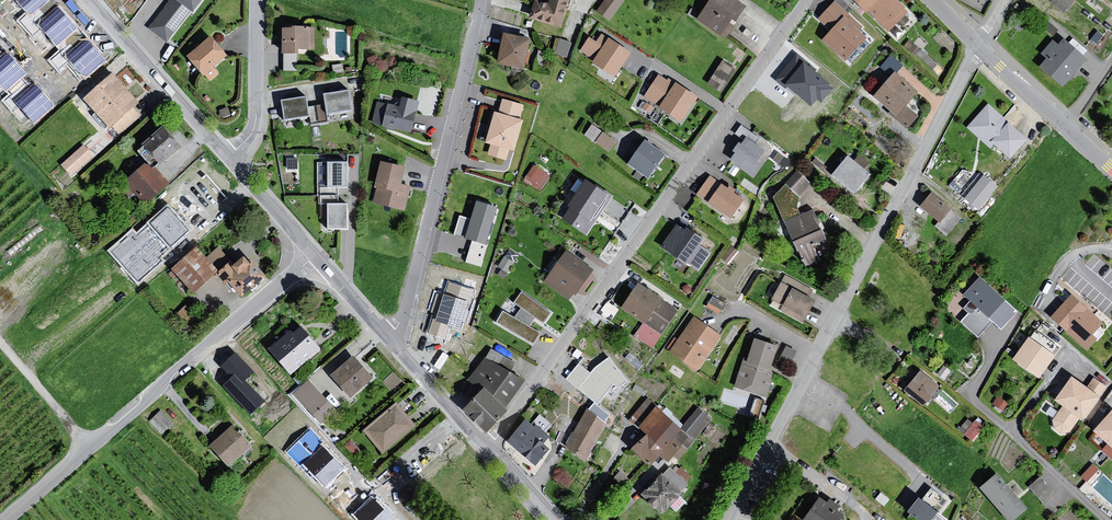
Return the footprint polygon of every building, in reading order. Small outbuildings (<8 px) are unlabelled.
[(31,15),(48,0),(17,0),(31,15)] [(148,27),(168,42),(190,13),(194,14),(205,0),(169,0),(148,27)] [(541,2),(533,0),(530,0),(525,20),(558,29),(565,0),(542,0),(541,2)] [(609,19),(624,0),(604,0),(596,9),(609,19)] [(692,20),(719,40),(740,9),(729,0),(706,0),(692,20)] [(857,4),(885,33),(905,13),(893,0),(860,0),(857,4)] [(1058,14),(1070,0),(1041,0),(1058,14)] [(819,41),(841,61),(863,39),(854,31),(858,26),(832,3),(816,21),(826,30),(819,41)] [(69,18),(59,7),(39,25),(57,45),(77,27),(69,18)] [(310,29),(276,31),(276,55),(291,55),(291,50),(310,51),(310,29)] [(524,40),(497,35),(489,67),(517,73),(524,40)] [(567,55),(572,40),(558,36),(554,51),(567,55)] [(632,51),(608,37),(592,64),(616,78),(632,51)] [(206,39),(182,59),(206,86),(215,75),(210,69),(222,57),(206,39)] [(97,50),(88,40),(67,58),(85,78),(106,60),(97,50)] [(1058,89),(1081,59),(1059,40),(1055,46),(1048,42),(1037,55),(1042,62),(1036,69),(1058,89)] [(7,52),(0,58),(0,85),(5,90),(25,73),(16,63),(7,52)] [(817,70),(796,54),(775,80),(784,87),(786,85),(811,105),(817,98),(822,102),(833,89),(829,85),(830,83),(815,71),(817,70)] [(709,81),(723,89),(736,66),(723,58),(709,81)] [(698,97),(660,72),(643,97),(682,122),(698,97)] [(895,72),(872,97),(908,129),(919,116),(908,104),(919,93),(895,72)] [(107,76),(76,100),(102,132),(108,129),(116,137),(136,118),(129,109),(133,105),(107,76)] [(46,96),(35,85),(15,103),(33,123),(53,105),(46,96)] [(346,91),(318,96),(320,106),(321,114),(324,114),(348,111),(346,91)] [(302,98),(276,101),(278,121),(304,117),(303,108),(302,98)] [(414,103),(394,98),(393,105),(374,100),(369,123),(407,133),(414,103)] [(490,144),(487,155),(506,160),(509,149),(515,151),(525,120),(519,118),(523,105),(503,99),(499,112),(494,110),(484,143),(490,144)] [(985,104),(962,128),(985,151),(991,147),(1004,160),(1023,140),(985,104)] [(320,106),(303,108),(307,127),(326,124),(324,114),(321,114),(320,106)] [(585,132),(609,151),(617,140),(593,122),(585,132)] [(156,128),(134,147),(153,168),(175,148),(156,128)] [(639,138),(618,168),(644,185),(664,155),(639,138)] [(728,154),(725,161),(752,180),(758,166),(754,162),(761,154),(740,138),(735,145),(733,144),(727,151),(728,154)] [(85,143),(60,163),(71,175),(95,155),(85,143)] [(827,177),(851,195),(868,176),(844,157),(827,177)] [(534,162),(524,177),(541,189),(551,174),(534,162)] [(347,164),(323,163),(322,189),(347,189),(347,164)] [(401,168),(375,163),(368,204),(402,212),(409,188),(397,186),(401,168)] [(162,187),(140,165),(119,184),(142,206),(162,187)] [(811,184),(797,171),(773,197),(784,222),(801,215),(797,208),(799,197),(811,184)] [(711,175),(697,194),(730,218),(744,200),(711,175)] [(996,189),(979,176),(959,200),(973,212),(996,189)] [(608,196),(576,180),(564,197),(568,201),(559,213),(561,216),(557,221),(581,239),(608,196)] [(913,209),(944,237),(959,220),(926,194),(913,209)] [(499,206),(477,199),(465,237),(487,244),(499,206)] [(347,206),(326,206),(326,232),(346,233),(347,206)] [(801,215),(784,222),(804,269),(822,263),(813,247),(827,240),(813,210),(801,215)] [(457,230),(463,232),(467,217),(460,215),(457,230)] [(672,226),(659,243),(672,260),(695,273),(706,254),(695,248),(697,240),(682,230),(681,233),(672,226)] [(738,252),(732,246),(721,258),(728,264),(738,252)] [(189,250),(165,271),(186,296),(213,276),(189,250)] [(561,253),(541,284),(564,301),(589,272),(561,253)] [(234,260),(213,276),(233,299),(256,281),(234,260)] [(783,275),(767,301),(779,307),(776,314),(799,325),(811,303),(805,301),(810,292),(783,275)] [(976,278),(961,296),(970,308),(957,321),(974,338),(987,324),(996,331),(1012,314),(976,278)] [(675,313),(633,285),(605,323),(651,350),(675,313)] [(518,294),(509,305),(518,310),(531,320),(540,325),(548,314),(518,294)] [(713,294),(707,305),(721,312),(726,301),(713,294)] [(1067,296),(1048,318),(1085,352),(1094,342),(1088,336),(1099,325),(1067,296)] [(518,310),(511,320),(526,329),(531,320),(518,310)] [(511,320),(499,313),(492,324),(530,345),(536,335),(526,329),(511,320)] [(720,338),(691,318),(666,354),(693,374),(720,338)] [(453,342),(464,348),(477,326),(466,320),(453,342)] [(284,331),(262,350),(285,377),(317,349),(295,327),(288,334),(284,331)] [(1025,338),(1007,361),(1035,380),(1056,346),(1031,331),(1026,339),(1025,338)] [(775,348),(749,339),(742,359),(740,358),(732,389),(763,398),(770,378),(767,371),(775,348)] [(786,344),(781,357),(791,361),(796,348),(786,344)] [(520,369),(486,350),(457,394),(463,402),(477,389),(501,410),(521,382),(516,379),(520,369)] [(349,357),(327,377),(345,399),(367,379),(349,357)] [(916,371),(899,391),(917,407),(936,387),(916,371)] [(237,372),(223,386),(251,415),(265,401),(237,372)] [(1066,378),(1048,402),(1057,408),(1047,421),(1050,431),(1059,437),(1067,436),(1105,388),(1090,378),(1083,390),(1066,378)] [(305,382),(290,395),(316,425),(331,412),(305,382)] [(477,389),(463,402),(457,412),(481,434),(504,413),(501,410),(477,389)] [(588,402),(562,454),(582,464),(620,396),(607,389),(597,408),(588,402)] [(644,396),(626,419),(638,436),(624,450),(643,468),(657,458),(665,464),(670,456),(676,462),(710,420),(696,408),(680,427),(644,396)] [(391,404),(359,432),(378,455),(411,428),(391,404)] [(161,408),(150,419),(162,432),(174,421),(161,408)] [(1087,432),(1111,452),(1111,414),(1108,410),(1087,432)] [(970,415),(959,427),(972,439),(984,426),(970,415)] [(522,423),(503,443),(532,468),(543,454),(540,446),(544,441),(522,423)] [(228,427),(205,447),(223,470),(247,450),(228,427)] [(329,453),(323,447),(303,465),(325,487),(344,469),(329,453)] [(1087,479),(1099,468),(1094,462),(1082,473),(1087,479)] [(657,475),(637,498),(655,518),(677,498),(687,487),(684,486),(691,479),(679,467),(669,474),(665,470),(659,477),(657,475)] [(975,489),(1001,519),(1013,519),(1023,510),(992,474),(975,489)] [(1039,475),(1029,485),(1042,499),(1053,490),(1039,475)] [(931,488),(922,500),(919,497),(907,512),(918,519),(947,519),(938,513),(948,501),(931,488)] [(373,497),(354,515),(358,519),(394,519),(388,513),(373,497)] [(799,519),(836,519),(838,517),(832,514),(836,509),(824,501),(821,504),(814,498),(799,519)]
